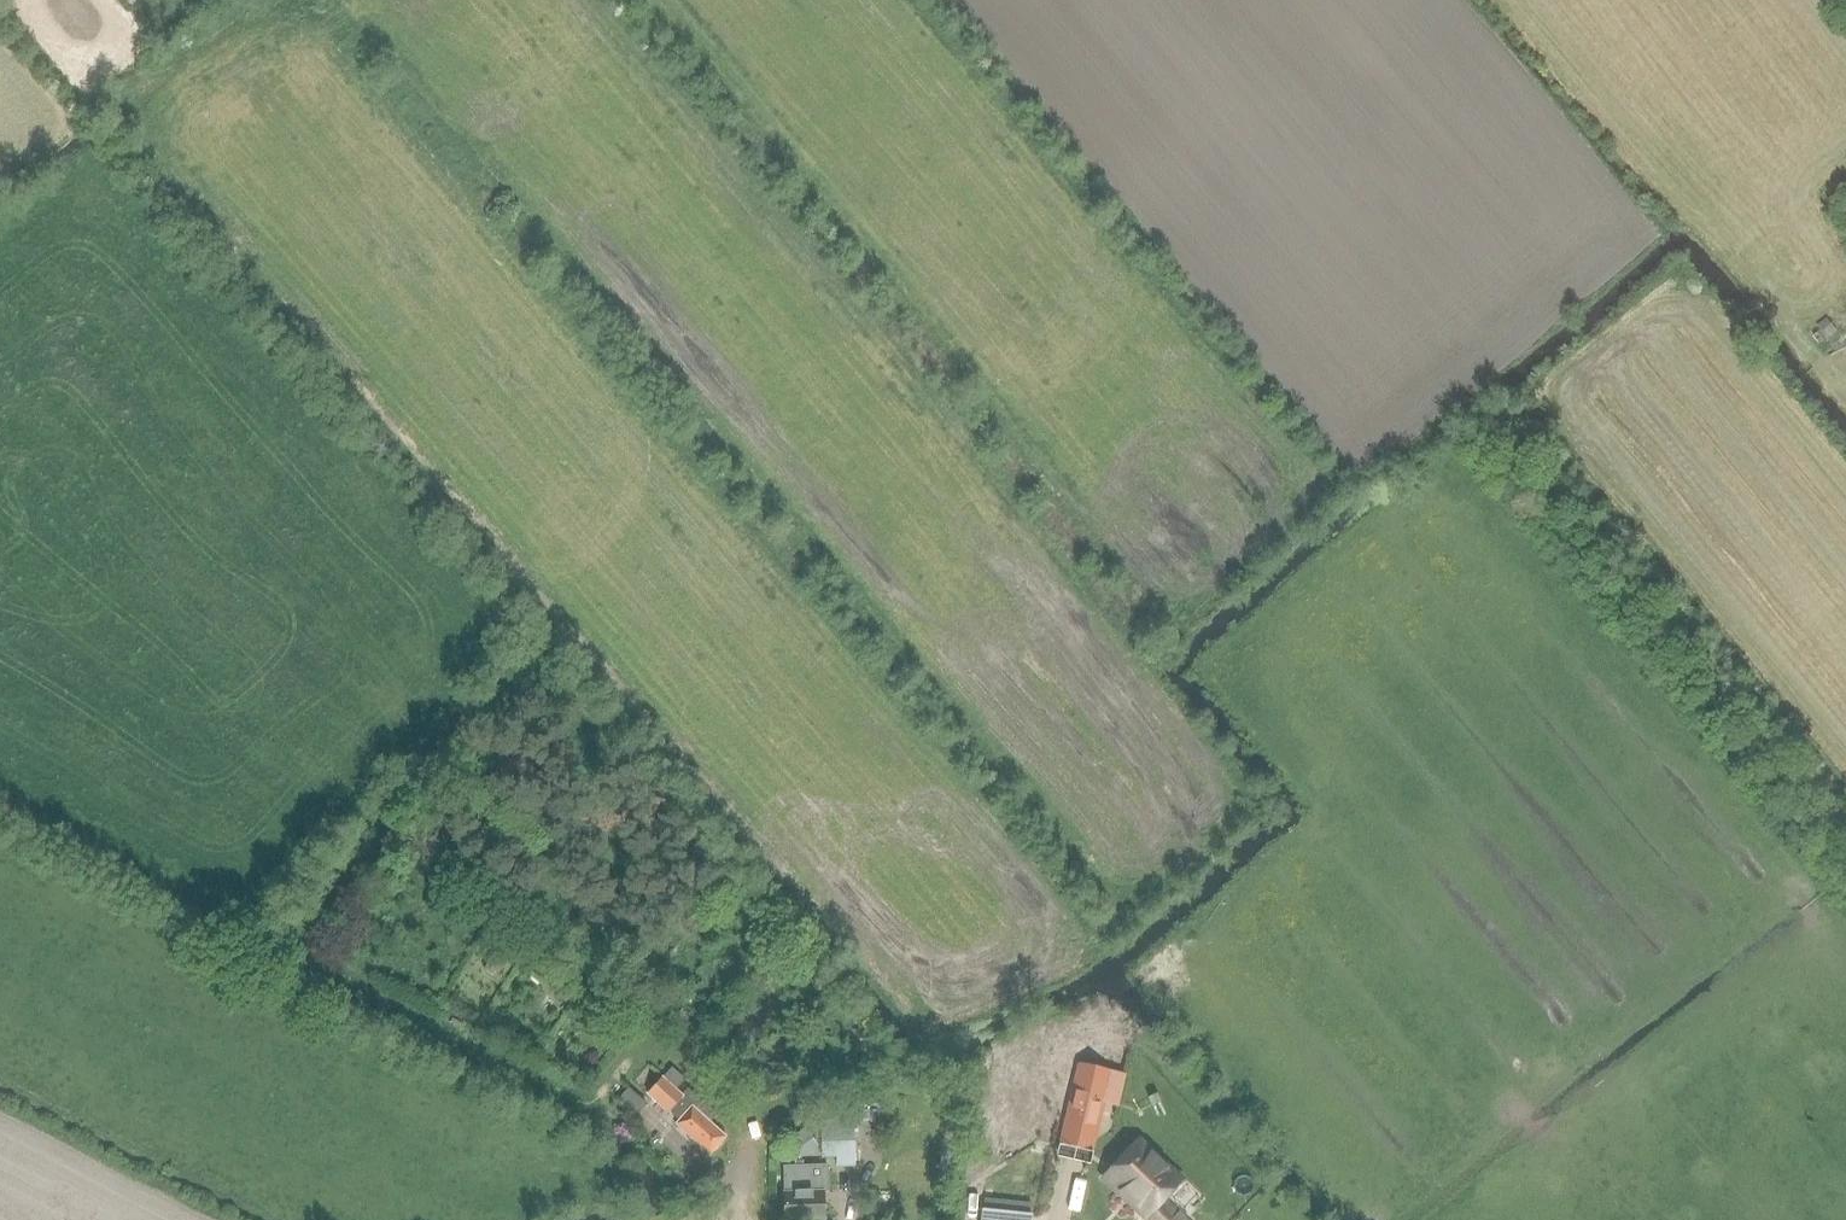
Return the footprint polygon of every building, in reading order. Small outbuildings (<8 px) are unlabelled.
[(561,997),(571,985),(563,978),(553,990),(561,997)] [(1108,1071),(1079,1065),(1061,1143),(1089,1150),(1108,1071)] [(662,1077),(648,1092),(668,1110),(669,1109),(682,1095),(676,1090),(686,1079),(673,1067),(663,1078),(662,1077)] [(620,1088),(612,1100),(631,1114),(639,1102),(620,1088)] [(680,1119),(677,1122),(710,1152),(725,1136),(709,1121),(716,1114),(688,1089),(682,1095),(669,1109),(680,1119)] [(854,1167),(852,1112),(820,1113),(821,1159),(835,1158),(835,1167),(854,1167)] [(1180,1180),(1138,1141),(1103,1177),(1148,1219),(1187,1219),(1164,1197),(1180,1180)] [(827,1167),(783,1167),(784,1219),(822,1219),(822,1193),(827,1193),(827,1167)]
